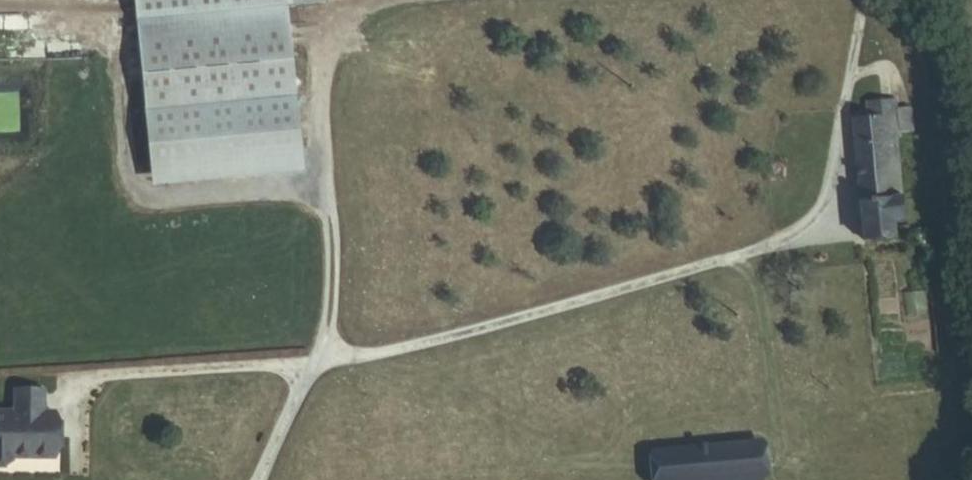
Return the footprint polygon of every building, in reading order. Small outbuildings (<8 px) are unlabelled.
[(140,106),(290,94),(283,3),(319,0),(131,0),(140,106)] [(891,218),(900,218),(895,136),(898,136),(896,114),(881,116),(880,106),(867,107),(868,118),(854,119),(863,239),(892,237),(891,218)] [(924,239),(934,239),(934,230),(924,230),(924,239)] [(41,390),(14,391),(14,413),(0,413),(0,462),(12,462),(12,459),(54,458),(54,413),(41,413),(41,390)] [(757,443),(658,451),(661,479),(760,479),(757,443)]
